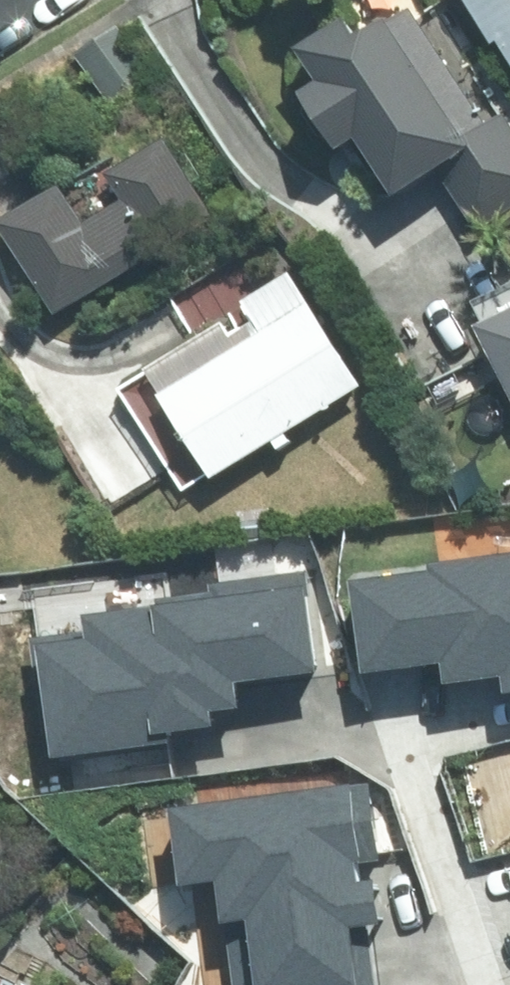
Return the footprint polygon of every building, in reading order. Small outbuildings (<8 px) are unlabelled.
[(509,79),(509,0),(459,0),(509,79)] [(402,14),(353,46),(339,24),(290,56),(313,92),(282,112),(320,170),(348,151),(389,214),(431,187),(469,244),(509,218),(509,133),(497,113),(476,127),(402,14)] [(208,223),(158,139),(96,176),(114,205),(76,228),(55,194),(0,227),(0,241),(48,320),(208,223)] [(352,396),(281,278),(108,383),(168,482),(188,470),(199,489),(352,396)] [(466,325),(509,418),(509,305),(466,325)] [(359,560),(369,665),(449,657),(451,676),(508,670),(509,685),(509,545),(359,560)] [(323,668),(312,565),(159,581),(161,597),(93,605),(95,622),(37,628),(51,751),(179,737),(178,727),(223,722),(221,705),(247,702),(245,676),(323,668)] [(177,801),(189,881),(225,876),(240,984),(383,984),(373,915),(386,913),(380,871),(368,873),(366,854),(382,852),(372,774),(177,801)] [(10,976),(6,984),(29,984),(10,976)]
